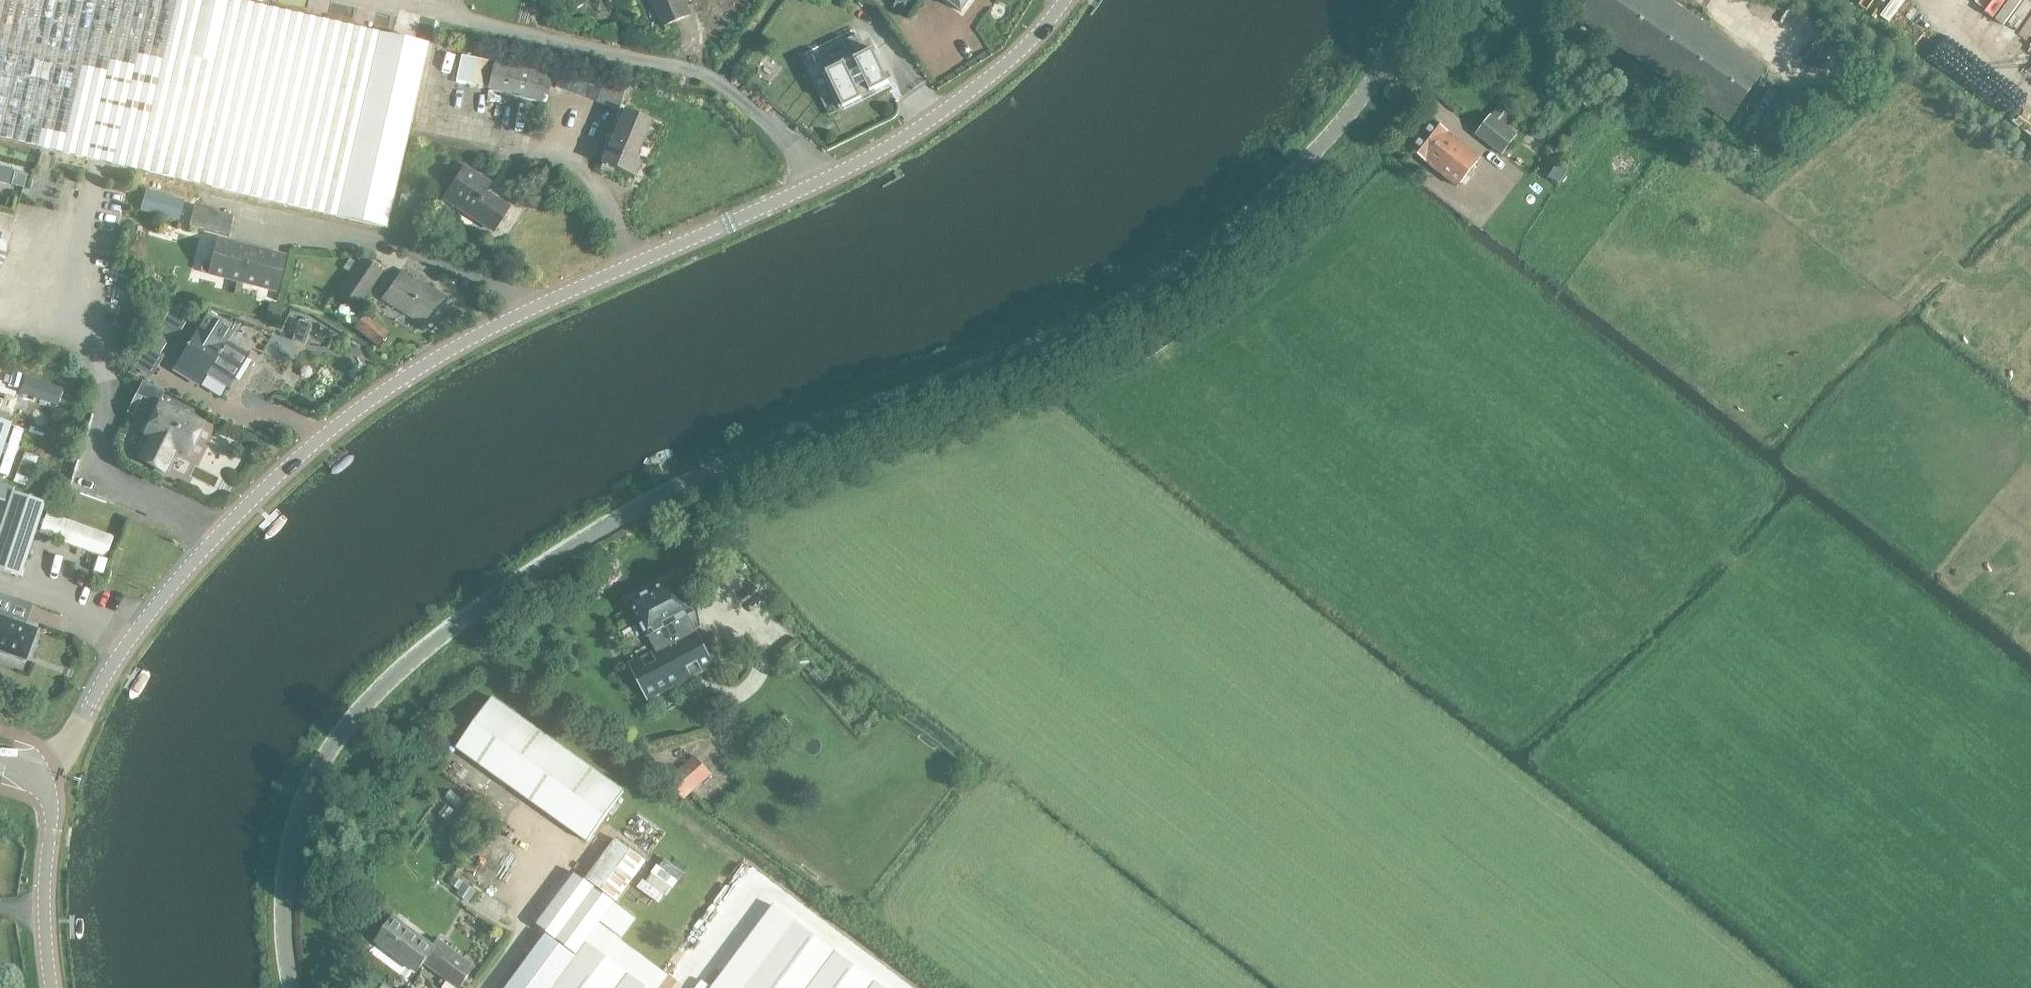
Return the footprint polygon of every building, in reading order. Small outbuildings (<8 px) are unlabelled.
[(184,0),(0,0),(0,137),(145,171),(184,0)] [(237,0),(184,0),(145,171),(387,227),(429,43),(237,0)] [(663,27),(698,11),(693,0),(651,0),(663,27)] [(960,10),(962,12),(963,10),(970,0),(946,0),(960,10)] [(1728,123),(1767,68),(1668,0),(1590,0),(1577,19),(1728,123)] [(826,74),(823,75),(817,78),(818,80),(816,81),(828,105),(839,99),(844,108),(863,99),(861,97),(889,83),(873,50),(867,53),(858,34),(827,49),(836,68),(826,73),(826,74)] [(487,87),(486,89),(546,104),(553,76),(493,62),(492,66),(460,58),(455,79),(487,87)] [(577,94),(585,72),(562,67),(556,86),(577,94)] [(593,74),(585,72),(577,94),(620,108),(628,86),(593,74)] [(1500,104),(1491,115),(1474,135),(1502,156),(1518,135),(1508,128),(1512,122),(1518,126),(1522,121),(1500,104)] [(650,120),(625,110),(602,163),(634,177),(640,162),(634,159),(650,120)] [(1459,188),(1481,158),(1431,120),(1409,148),(1459,188)] [(9,184),(12,169),(0,166),(0,182),(9,184)] [(489,183),(464,167),(446,194),(458,202),(456,206),(493,230),(508,206),(485,191),(489,183)] [(14,173),(11,184),(23,187),(26,175),(14,173)] [(178,217),(183,199),(145,189),(141,207),(178,217)] [(197,226),(237,236),(242,217),(202,206),(197,226)] [(219,272),(261,283),(275,287),(283,256),(227,241),(221,263),(214,261),(212,270),(219,271),(219,272)] [(358,307),(382,271),(362,257),(337,292),(358,307)] [(424,324),(448,299),(401,271),(384,296),(424,324)] [(267,304),(263,319),(279,323),(283,308),(267,304)] [(208,312),(174,367),(200,383),(211,366),(233,379),(248,355),(227,342),(235,328),(208,312)] [(364,315),(354,327),(379,346),(389,334),(364,315)] [(299,321),(296,328),(308,333),(311,325),(299,321)] [(151,339),(163,346),(170,334),(158,327),(151,339)] [(137,366),(153,374),(163,354),(147,346),(137,366)] [(25,373),(19,391),(57,403),(63,386),(25,373)] [(132,423),(143,427),(153,402),(142,397),(132,423)] [(202,423),(156,403),(139,437),(146,440),(134,464),(158,475),(169,451),(184,459),(202,423)] [(11,423),(0,420),(0,456),(11,423)] [(14,458),(24,427),(12,423),(2,454),(14,458)] [(44,502),(12,491),(0,527),(0,569),(20,576),(44,502)] [(106,557),(114,536),(47,512),(39,532),(106,557)] [(696,628),(692,630),(685,618),(694,613),(676,579),(630,604),(648,638),(652,636),(658,648),(628,664),(647,702),(715,665),(696,628)] [(0,618),(0,651),(25,660),(35,631),(15,623),(14,622),(13,623),(6,620),(5,619),(5,620),(0,618)] [(458,746),(589,841),(625,791),(495,696),(458,746)] [(694,756),(665,781),(682,801),(711,776),(694,756)] [(607,957),(586,941),(600,922),(621,938),(636,918),(615,902),(646,861),(618,839),(586,881),(576,873),(537,925),(549,933),(508,987),(648,987),(607,957)] [(642,888),(665,901),(684,867),(661,854),(642,888)] [(774,905),(711,987),(885,987),(774,905)] [(474,967),(438,940),(433,947),(394,918),(376,941),(417,972),(424,963),(458,987),(474,967)]
